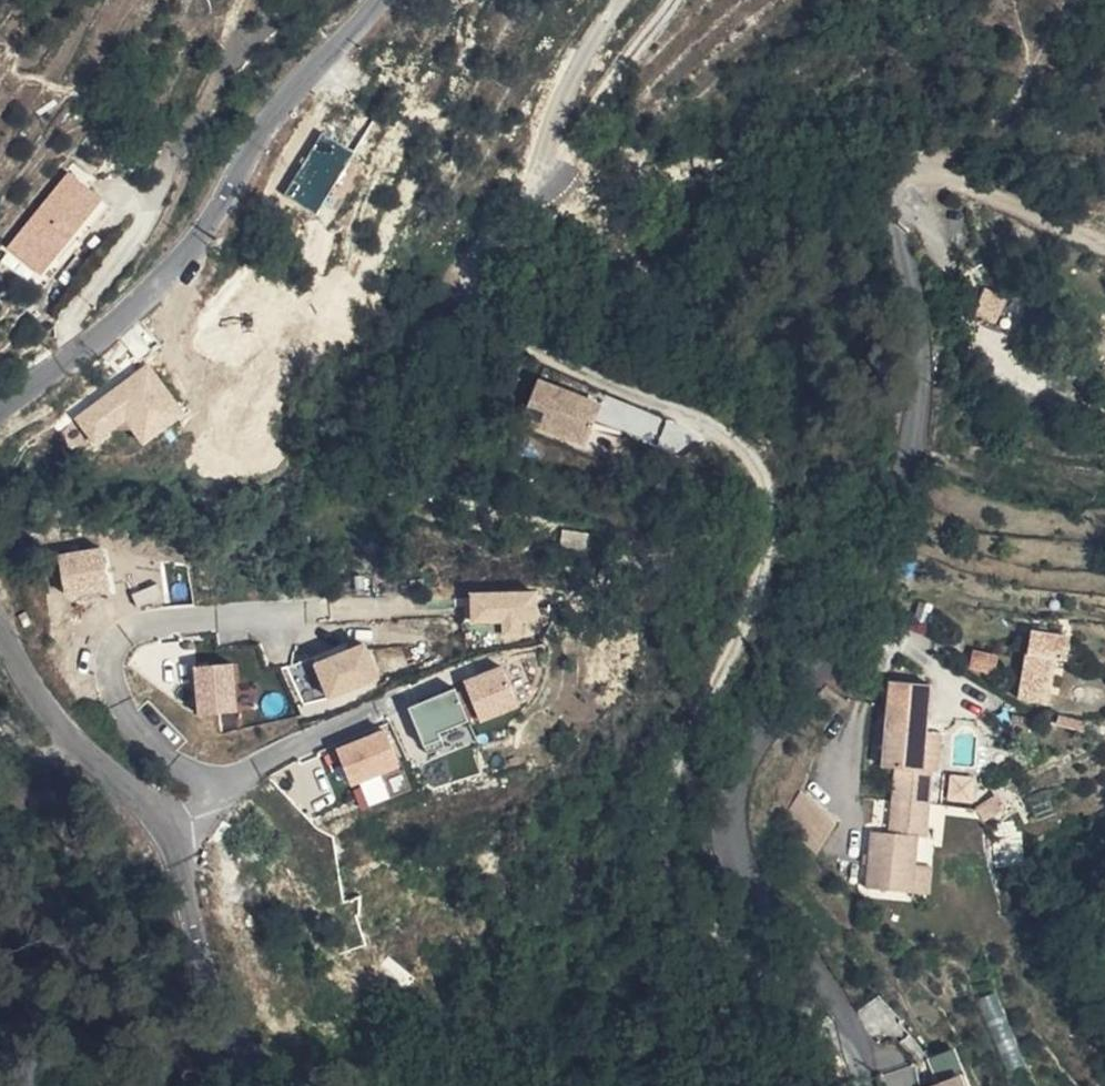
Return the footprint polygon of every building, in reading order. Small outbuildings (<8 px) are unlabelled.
[(323,130),(287,195),(320,212),(355,148),(323,130)] [(55,251),(116,176),(83,150),(22,225),(55,251)] [(999,318),(1008,295),(987,287),(979,311),(999,318)] [(150,359),(76,416),(99,445),(129,422),(147,445),(191,411),(150,359)] [(537,381),(533,406),(547,408),(543,432),(595,440),(603,391),(537,381)] [(69,597),(115,587),(106,542),(60,552),(69,597)] [(504,621),(505,633),(542,632),(542,588),(473,589),(473,621),(504,621)] [(1045,650),(1059,653),(1064,627),(1029,619),(1025,645),(1045,650)] [(317,658),(331,698),(384,679),(369,639),(317,658)] [(1025,645),(1021,666),(1041,670),(1045,650),(1025,645)] [(239,659),(196,662),(201,713),(243,709),(239,659)] [(485,720),(526,702),(507,660),(466,678),(485,720)] [(1017,687),(1037,693),(1041,670),(1021,666),(1017,687)] [(405,697),(409,724),(429,721),(425,693),(405,697)] [(925,724),(883,718),(874,762),(884,764),(916,769),(925,724)] [(338,747),(357,786),(408,762),(389,723),(338,747)] [(926,771),(934,726),(925,724),(916,769),(926,771)] [(884,764),(878,791),(920,798),(926,771),(916,769),(884,764)] [(906,830),(914,831),(920,798),(878,791),(872,824),(906,830)] [(896,886),(903,850),(906,830),(872,824),(855,821),(844,877),(896,886)] [(896,886),(913,889),(919,854),(903,850),(896,886)] [(965,1084),(954,1059),(918,1076),(913,1079),(916,1085),(961,1085),(965,1084)]
